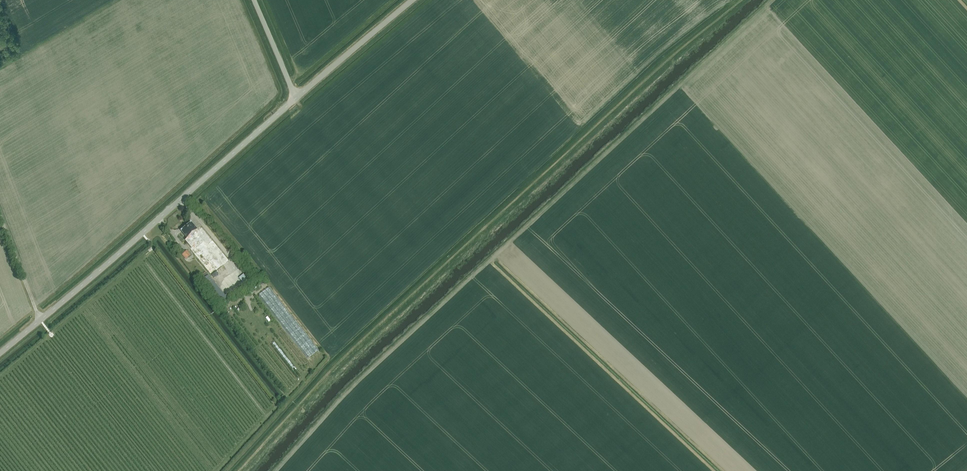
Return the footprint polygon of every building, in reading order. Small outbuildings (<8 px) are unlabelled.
[(213,241),(202,226),(196,230),(190,222),(179,229),(186,239),(185,240),(209,274),(229,260),(218,245),(215,248),(211,243),(213,241)] [(209,276),(208,276),(206,273),(199,279),(202,282),(201,282),(221,306),(223,305),(225,308),(228,305),(226,303),(229,300),(209,276)] [(248,279),(244,274),(239,278),(243,283),(248,279)]
